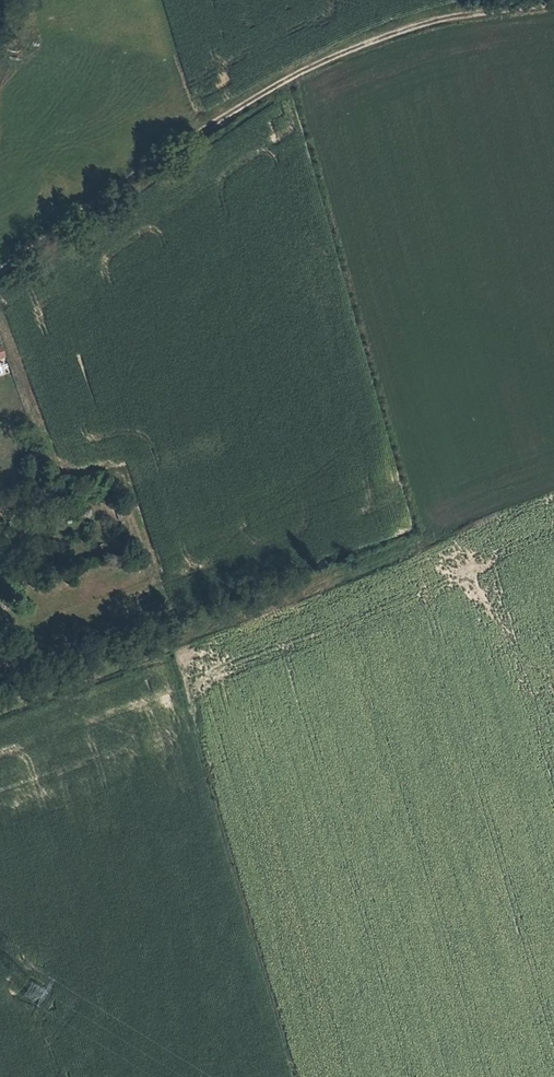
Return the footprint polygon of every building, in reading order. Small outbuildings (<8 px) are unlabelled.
[(23,996),(33,1001),(42,985),(32,980),(23,996)]
